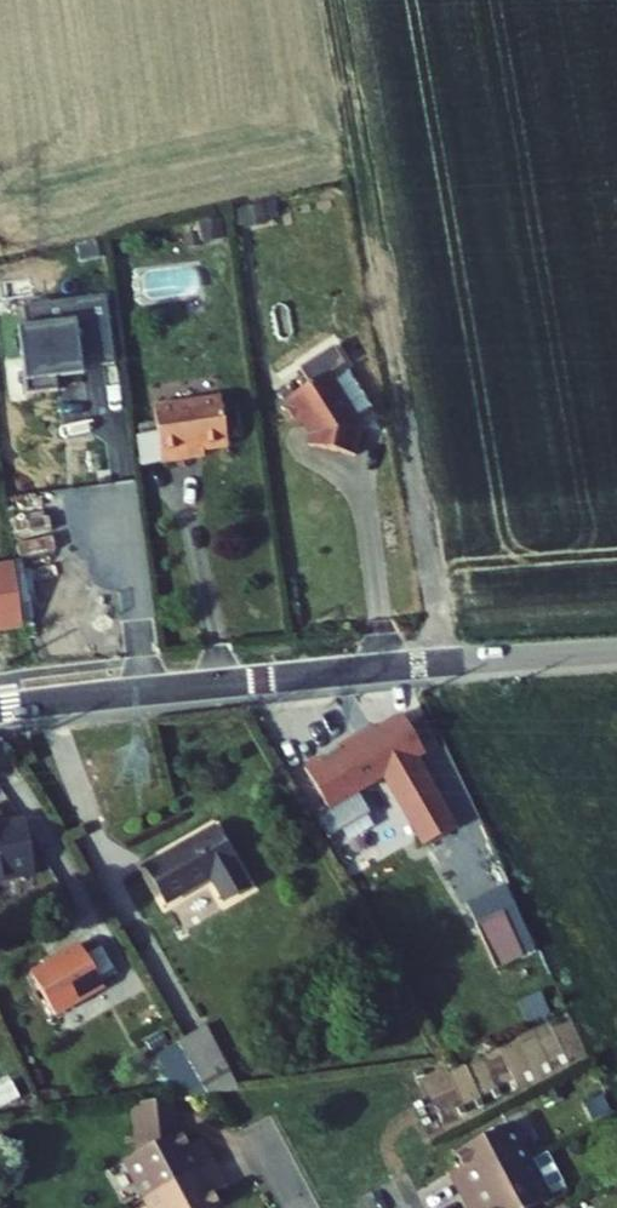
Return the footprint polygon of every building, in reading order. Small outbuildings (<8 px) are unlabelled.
[(236,209),(238,222),(278,217),(276,203),(236,209)] [(116,367),(104,298),(12,305),(25,381),(116,367)] [(351,461),(359,432),(326,377),(279,405),(294,431),(300,427),(307,439),(304,449),(351,461)] [(224,444),(219,406),(152,414),(158,458),(181,455),(180,449),(224,444)] [(20,627),(14,566),(0,567),(0,630),(20,627)] [(403,717),(306,767),(329,811),(383,782),(419,851),(462,829),(403,717)] [(320,821),(328,835),(361,815),(353,801),(320,821)] [(45,869),(35,819),(0,825),(0,878),(45,869)] [(241,897),(266,882),(233,825),(163,865),(184,900),(228,875),(241,897)] [(507,914),(478,929),(498,969),(527,954),(507,914)] [(106,990),(79,943),(28,971),(55,1019),(106,990)] [(220,1026),(194,1041),(223,1091),(255,1087),(220,1026)] [(197,1096),(223,1091),(194,1041),(172,1054),(197,1096)] [(470,1197),(538,1162),(518,1124),(464,1152),(475,1174),(462,1181),(470,1197)] [(156,1195),(224,1159),(216,1144),(202,1151),(190,1129),(174,1137),(171,1131),(154,1139),(158,1146),(136,1157),(156,1195)] [(156,1195),(163,1207),(224,1207),(230,1205),(218,1183),(233,1175),(224,1159),(156,1195)] [(470,1197),(476,1207),(487,1207),(492,1205),(493,1207),(541,1207),(557,1199),(538,1162),(470,1197)]
